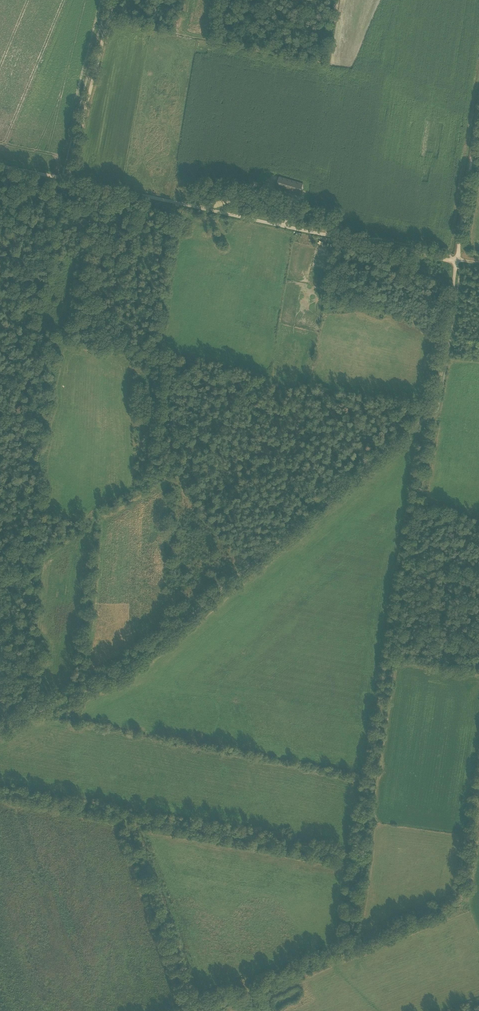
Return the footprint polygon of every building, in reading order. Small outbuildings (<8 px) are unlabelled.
[(279,177),(276,188),(300,195),(303,184),(279,177)]
